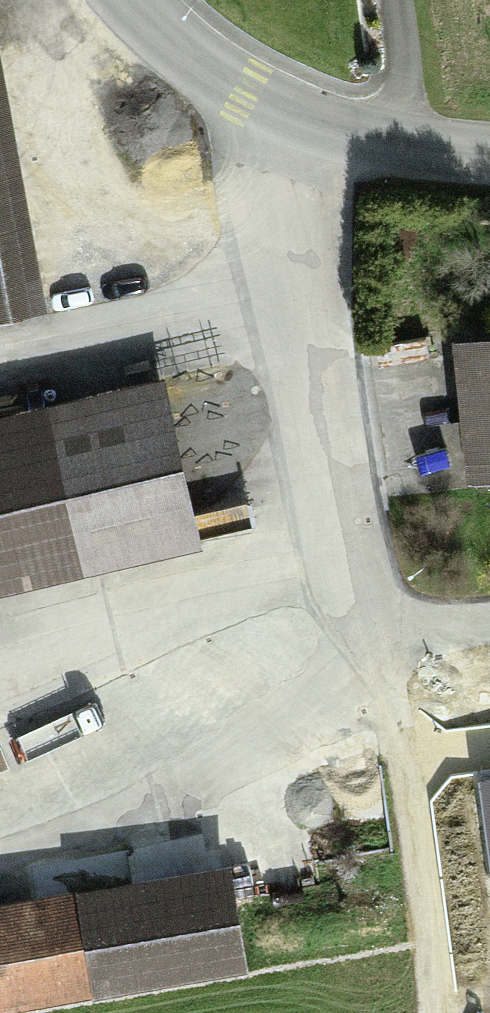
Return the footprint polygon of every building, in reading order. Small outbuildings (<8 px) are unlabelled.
[(30,319),(0,145),(0,324),(30,319)] [(456,354),(467,487),(489,485),(489,351),(456,354)] [(186,558),(155,404),(0,436),(0,596),(186,558)] [(69,908),(82,1001),(235,980),(223,887),(69,908)] [(0,917),(0,1011),(82,1001),(69,908),(0,917)]
